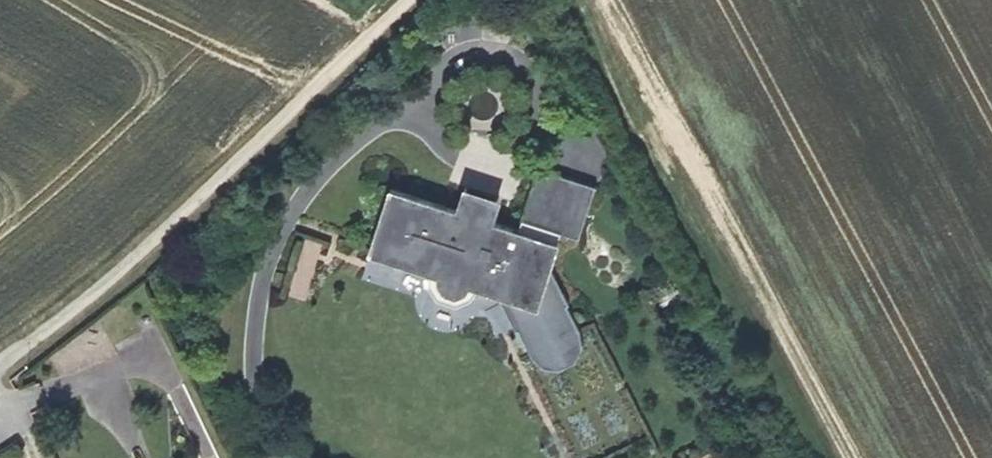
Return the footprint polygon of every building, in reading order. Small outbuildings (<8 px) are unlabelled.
[(480,286),(498,292),(516,331),(519,329),(531,354),(542,366),(559,372),(578,363),(581,345),(578,329),(566,304),(568,303),(549,265),(560,232),(578,237),(595,185),(538,167),(517,230),(491,221),(493,214),(460,202),(457,211),(390,189),(370,251),(429,270),(429,286),(437,299),(456,305),(470,299),(480,286)] [(304,300),(320,242),(305,238),(289,295),(304,300)]
